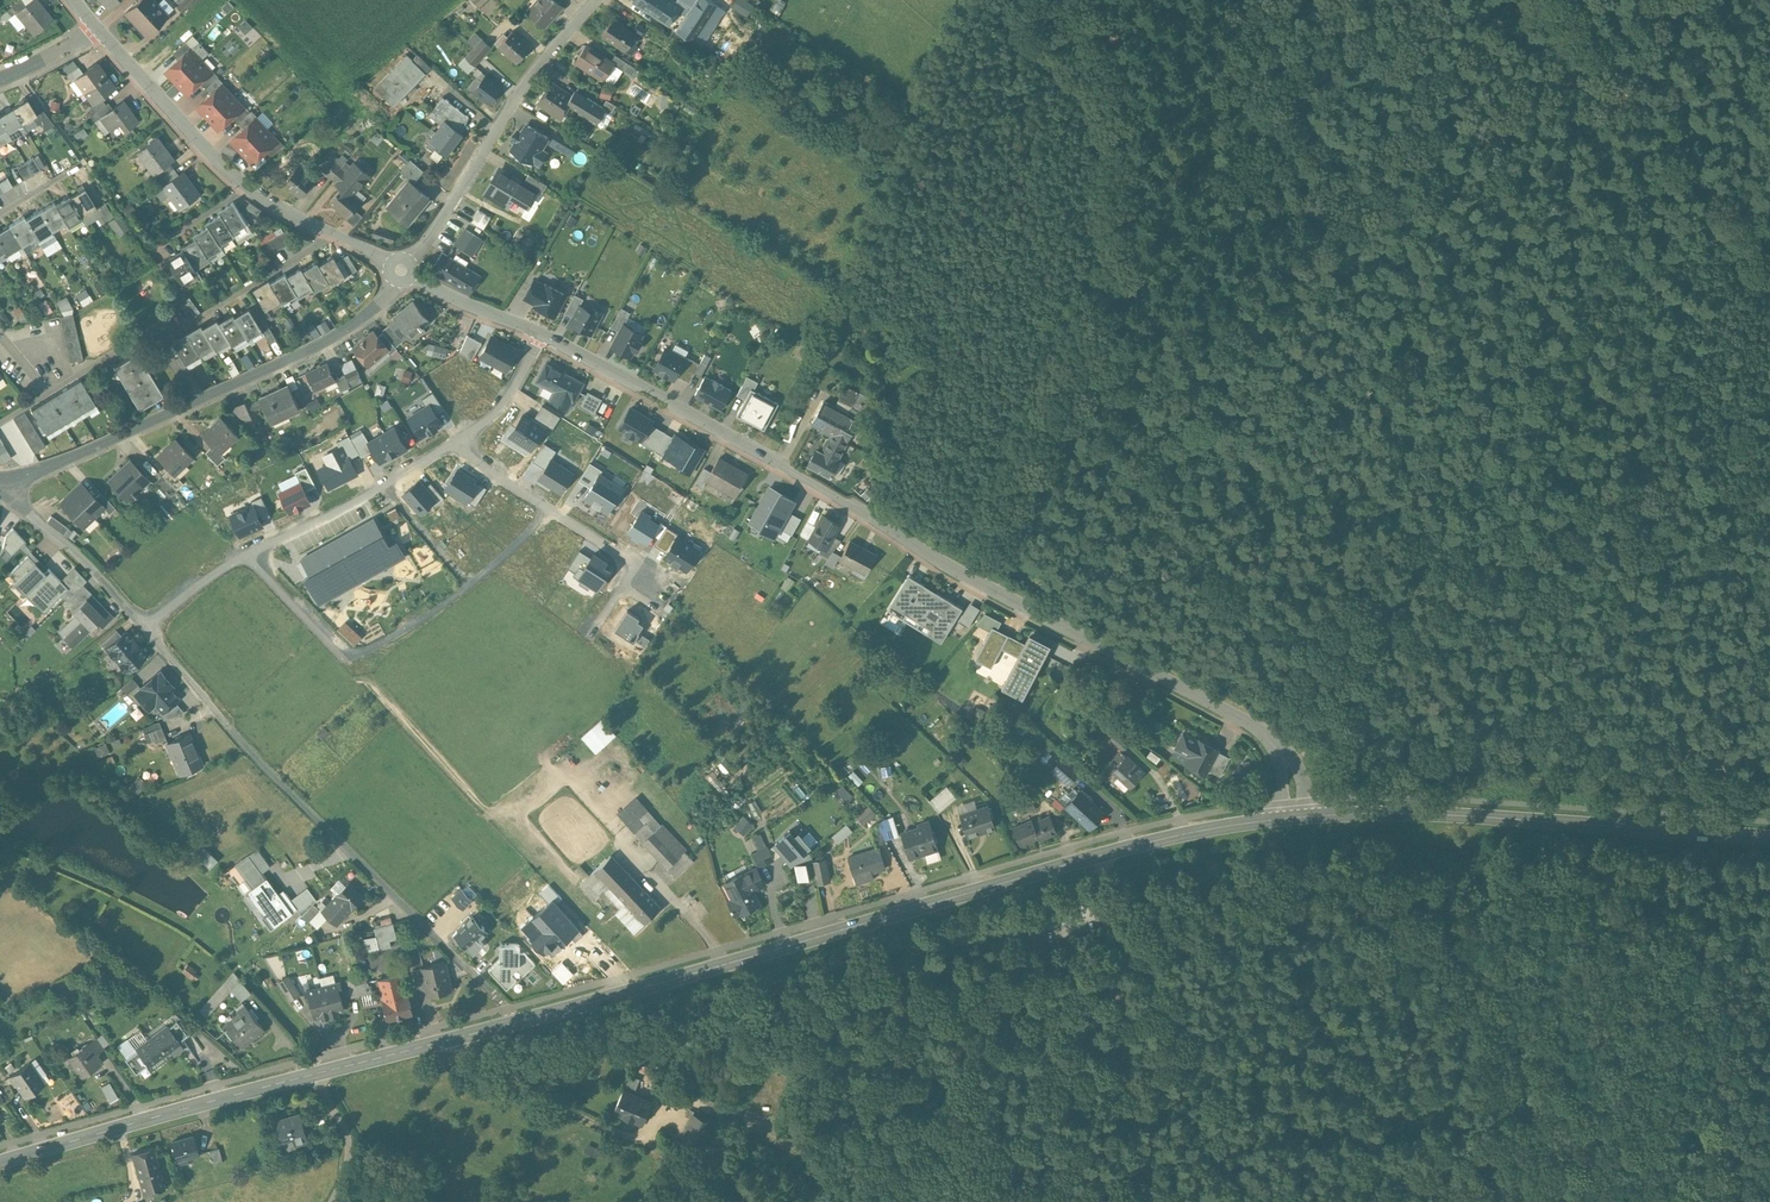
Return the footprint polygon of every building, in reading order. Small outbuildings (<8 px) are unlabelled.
[(7,11),(12,17),(17,13),(16,13),(25,5),(21,0),(20,0),(7,11)] [(36,0),(32,0),(25,5),(16,13),(17,13),(35,35),(52,21),(41,8),(42,7),(36,0)] [(125,13),(136,24),(156,5),(152,0),(139,0),(125,13)] [(177,7),(182,13),(196,0),(184,0),(177,7)] [(545,27),(564,6),(557,0),(538,0),(528,12),(545,27)] [(668,24),(681,4),(674,0),(634,0),(633,2),(668,24)] [(700,48),(725,10),(710,0),(697,0),(676,32),(700,48)] [(731,1),(746,11),(751,3),(747,0),(732,0),(731,1)] [(156,5),(136,24),(146,36),(167,16),(156,5)] [(613,19),(603,36),(632,54),(638,45),(632,42),(637,34),(613,19)] [(637,24),(634,29),(642,34),(645,29),(637,24)] [(494,43),(517,62),(530,47),(512,31),(506,39),(501,35),(494,43)] [(464,57),(475,66),(492,47),(481,38),(464,57)] [(186,42),(173,54),(179,60),(190,50),(192,48),(186,42)] [(576,61),(603,79),(604,78),(613,84),(623,69),(611,61),(586,45),(576,61)] [(179,60),(166,72),(176,84),(201,61),(190,50),(179,60)] [(378,83),(398,102),(429,71),(409,51),(378,83)] [(615,54),(611,61),(623,69),(634,76),(639,69),(615,54)] [(201,61),(176,84),(187,95),(200,83),(211,72),(201,61)] [(83,74),(75,79),(84,92),(106,76),(96,64),(83,74)] [(78,67),(67,75),(72,82),(75,79),(83,74),(78,67)] [(211,72),(200,83),(211,95),(222,85),(224,83),(213,71),(211,72)] [(469,88),(491,103),(502,87),(485,75),(479,83),(475,80),(469,88)] [(106,76),(84,92),(93,104),(94,104),(101,99),(115,89),(106,76)] [(84,92),(75,79),(72,82),(69,84),(78,96),(84,92)] [(536,104),(561,120),(571,104),(575,97),(572,95),(551,81),(536,104)] [(211,95),(197,108),(208,119),(232,96),(222,85),(211,95)] [(607,108),(576,88),(572,95),(575,97),(571,104),(590,117),(591,117),(598,122),(607,108)] [(602,88),(600,95),(610,98),(612,90),(602,88)] [(242,107),(232,96),(208,119),(218,130),(231,118),(242,107)] [(444,153),(446,155),(462,133),(458,130),(469,116),(443,97),(429,115),(441,124),(428,142),(435,147),(429,156),(437,162),(444,153)] [(101,99),(94,104),(93,104),(90,107),(94,113),(106,104),(101,99)] [(27,100),(13,108),(22,124),(37,115),(27,100)] [(139,122),(123,100),(112,109),(99,118),(109,131),(110,131),(109,130),(118,123),(124,131),(122,133),(123,133),(139,122)] [(106,104),(94,113),(98,119),(99,118),(112,109),(108,103),(106,104)] [(244,106),(242,107),(231,118),(237,124),(239,123),(244,129),(256,119),(258,117),(252,110),(250,112),(244,106)] [(0,116),(0,120),(6,129),(8,132),(22,124),(13,108),(0,116)] [(244,129),(231,141),(241,152),(266,130),(256,119),(244,129)] [(516,143),(511,150),(518,154),(517,156),(518,160),(521,161),(525,161),(526,159),(533,163),(547,139),(525,126),(521,133),(517,131),(512,140),(516,143)] [(277,141),(266,130),(241,152),(252,164),(265,151),(277,141)] [(557,130),(550,143),(566,152),(574,140),(557,130)] [(157,138),(139,152),(155,174),(170,163),(174,161),(157,138)] [(278,139),(277,141),(265,151),(271,157),(284,145),(278,139)] [(41,170),(33,158),(26,162),(33,175),(41,170)] [(410,159),(400,171),(414,182),(424,170),(410,159)] [(33,175),(26,162),(17,168),(25,180),(33,175)] [(170,163),(155,174),(164,187),(179,175),(170,163)] [(369,175),(354,163),(337,184),(341,188),(342,187),(352,195),(357,189),(359,190),(364,183),(363,182),(369,175)] [(287,184),(302,196),(316,178),(301,166),(287,184)] [(528,205),(537,191),(523,183),(500,170),(486,194),(507,206),(513,196),(528,205)] [(179,175),(164,187),(180,209),(199,196),(183,173),(179,175)] [(547,185),(529,174),(523,183),(537,191),(542,194),(547,185)] [(5,175),(0,178),(0,185),(4,192),(13,187),(5,175)] [(406,223),(427,198),(409,183),(388,208),(406,223)] [(352,195),(342,187),(341,188),(330,202),(338,209),(337,210),(347,218),(353,211),(354,212),(356,210),(361,203),(352,195)] [(84,188),(70,197),(82,217),(97,209),(84,188)] [(82,217),(70,197),(55,206),(66,223),(67,226),(68,226),(71,231),(82,224),(83,226),(86,224),(82,218),(82,217)] [(55,206),(54,203),(39,211),(52,232),(66,223),(55,206)] [(219,211),(220,214),(232,234),(247,225),(233,203),(219,211)] [(249,203),(245,209),(257,217),(261,211),(249,203)] [(484,228),(491,216),(479,209),(472,221),(484,228)] [(362,216),(356,210),(354,212),(353,211),(347,218),(346,219),(354,226),(362,217),(362,216)] [(52,232),(39,211),(25,220),(36,238),(35,238),(37,241),(52,232)] [(119,213),(108,220),(120,236),(131,229),(119,213)] [(206,223),(208,226),(220,246),(234,237),(232,234),(220,214),(206,223)] [(25,220),(23,217),(9,226),(18,241),(22,246),(26,254),(26,253),(27,254),(40,246),(37,241),(35,238),(36,238),(25,220)] [(0,231),(0,243),(6,252),(7,255),(22,246),(18,241),(9,226),(0,231)] [(194,235),(196,238),(208,257),(222,249),(220,246),(208,226),(194,235)] [(288,229),(260,245),(267,257),(294,241),(288,229)] [(465,230),(455,245),(465,251),(467,247),(474,252),(482,240),(465,230)] [(181,246),(184,251),(195,270),(210,261),(208,257),(196,238),(181,246)] [(184,251),(170,259),(183,281),(197,273),(195,270),(184,251)] [(429,270),(471,295),(482,276),(441,251),(429,270)] [(334,257),(319,265),(330,283),(332,286),(346,277),(334,257)] [(330,283),(319,265),(317,262),(302,272),(313,289),(315,292),(330,283)] [(313,289),(302,272),(300,269),(287,277),(299,297),(313,289)] [(299,297),(287,277),(285,274),(271,282),(281,299),(284,303),(290,299),(292,302),(299,297)] [(281,299),(271,282),(269,280),(255,289),(266,308),(281,299)] [(536,304),(546,286),(535,280),(525,298),(536,304)] [(536,304),(536,306),(555,316),(567,295),(547,284),(546,286),(536,304)] [(77,292),(82,305),(92,301),(87,289),(77,292)] [(565,312),(573,316),(580,302),(583,297),(575,293),(565,312)] [(413,302),(395,316),(412,337),(416,337),(422,332),(422,327),(429,322),(413,302)] [(573,316),(568,325),(583,334),(584,331),(590,334),(603,311),(595,306),(594,309),(580,302),(573,316)] [(612,325),(621,329),(625,322),(630,311),(622,306),(612,325)] [(249,308),(235,316),(246,334),(247,337),(261,329),(257,322),(249,308)] [(75,313),(60,316),(70,364),(85,360),(75,313)] [(233,313),(219,321),(230,339),(231,342),(246,334),(235,316),(233,313)] [(330,316),(316,324),(321,335),(336,327),(330,316)] [(264,317),(257,322),(261,329),(269,342),(276,338),(264,317)] [(230,339),(219,321),(217,318),(203,327),(214,345),(215,348),(230,339)] [(643,331),(625,322),(621,329),(612,347),(630,356),(643,331)] [(214,345),(203,327),(201,325),(187,333),(199,354),(214,345)] [(389,325),(382,331),(384,333),(394,345),(401,339),(389,325)] [(374,332),(355,348),(368,365),(387,349),(378,337),(374,332)] [(199,354),(187,333),(173,342),(181,355),(185,362),(199,354)] [(384,333),(378,337),(387,349),(391,353),(397,349),(394,345),(384,333)] [(480,356),(494,363),(506,341),(493,334),(480,356)] [(459,352),(474,359),(482,341),(467,335),(459,352)] [(494,363),(507,370),(519,348),(506,341),(494,363)] [(430,342),(427,353),(446,359),(449,347),(430,342)] [(663,344),(651,367),(672,378),(675,373),(684,355),(663,344)] [(137,353),(116,365),(142,409),(163,396),(137,353)] [(704,353),(700,363),(694,373),(701,376),(711,357),(704,353)] [(185,362),(181,355),(176,358),(186,374),(190,371),(185,362)] [(700,363),(684,355),(675,373),(690,381),(694,373),(700,363)] [(328,363),(307,372),(315,390),(328,384),(330,387),(334,385),(333,382),(336,381),(335,378),(328,363)] [(546,364),(537,382),(554,391),(549,400),(562,406),(566,398),(573,401),(583,383),(546,364)] [(361,379),(356,368),(335,378),(336,381),(341,391),(351,386),(349,381),(355,378),(356,381),(361,379)] [(747,375),(737,395),(745,399),(751,389),(754,390),(758,381),(747,375)] [(705,376),(695,395),(721,409),(731,390),(705,376)] [(80,379),(31,409),(36,418),(35,418),(38,424),(40,423),(46,433),(95,403),(80,379)] [(823,401),(812,422),(833,434),(847,441),(871,398),(846,385),(834,407),(823,401)] [(289,386),(260,398),(273,426),(291,418),(289,413),(299,409),(289,386)] [(745,399),(737,415),(764,430),(779,403),(754,390),(751,389),(745,399)] [(426,406),(408,417),(421,437),(442,424),(436,414),(444,410),(433,392),(422,399),(426,406)] [(588,392),(581,405),(595,412),(602,399),(588,392)] [(251,401),(235,407),(249,424),(259,419),(251,401)] [(523,415),(516,427),(517,428),(512,437),(532,449),(547,425),(553,429),(560,417),(542,406),(535,417),(539,419),(536,423),(523,415)] [(618,427),(626,432),(625,433),(633,438),(634,436),(641,440),(650,425),(652,421),(629,408),(618,427)] [(45,447),(25,412),(14,419),(34,453),(45,447)] [(220,417),(202,433),(213,445),(218,450),(227,441),(229,443),(237,435),(220,417)] [(364,428),(351,435),(359,451),(361,454),(373,447),(381,462),(408,447),(395,424),(369,438),(364,428)] [(641,440),(639,443),(654,451),(665,433),(650,425),(641,440)] [(673,438),(665,433),(654,451),(663,457),(663,456),(673,438)] [(327,461),(318,466),(329,488),(360,471),(351,455),(359,451),(351,435),(350,434),(339,440),(340,443),(322,452),(327,461)] [(816,450),(809,464),(820,470),(821,473),(825,475),(828,474),(829,475),(847,441),(833,434),(831,438),(827,439),(823,445),(825,449),(822,454),(816,450)] [(677,467),(689,474),(703,449),(685,438),(684,440),(675,435),(673,438),(663,456),(679,465),(677,467)] [(173,438),(156,455),(168,468),(172,472),(189,455),(173,438)] [(544,441),(534,459),(546,465),(538,478),(562,491),(574,470),(550,456),(555,447),(544,441)] [(213,445),(205,452),(218,465),(225,458),(218,450),(213,445)] [(0,455),(0,464),(0,465),(12,458),(7,451),(0,455)] [(748,475),(719,458),(711,472),(706,480),(736,496),(748,475)] [(128,459),(106,480),(126,501),(148,480),(128,459)] [(590,463),(579,480),(591,487),(584,498),(608,514),(625,487),(600,472),(602,470),(590,463)] [(459,465),(445,485),(475,505),(488,485),(459,465)] [(182,483),(172,472),(168,468),(153,482),(167,497),(182,483)] [(301,483),(280,493),(290,513),(310,503),(304,491),(315,486),(306,468),(296,473),(301,483)] [(704,468),(695,484),(702,488),(706,480),(711,472),(704,468)] [(420,476),(404,490),(421,510),(431,501),(435,505),(445,497),(431,481),(427,484),(420,476)] [(95,498),(81,483),(71,493),(94,517),(103,508),(104,507),(95,498)] [(775,540),(781,529),(789,512),(795,501),(768,487),(748,525),(775,540)] [(115,508),(101,492),(95,498),(104,507),(103,508),(109,514),(115,508)] [(94,517),(71,493),(60,502),(83,527),(94,517)] [(253,504),(229,514),(239,537),(265,526),(262,519),(270,516),(262,496),(251,501),(253,504)] [(640,507),(627,529),(648,541),(661,519),(640,507)] [(802,519),(789,512),(781,529),(793,535),(802,519)] [(373,513),(300,555),(309,572),(303,575),(318,601),(405,552),(397,538),(390,542),(373,513)] [(68,528),(51,515),(46,522),(63,535),(68,528)] [(823,516),(810,540),(822,547),(826,549),(833,536),(839,525),(823,516)] [(727,524),(723,534),(735,539),(739,529),(727,524)] [(666,527),(655,545),(666,552),(663,557),(689,573),(703,549),(666,527)] [(841,541),(833,536),(826,549),(822,547),(819,553),(829,557),(833,552),(841,541)] [(850,542),(840,560),(865,573),(875,555),(850,542)] [(579,550),(569,568),(576,572),(574,576),(581,580),(580,583),(589,588),(591,584),(597,588),(608,570),(602,566),(605,562),(594,555),(592,558),(579,550)] [(840,556),(833,552),(829,557),(826,562),(832,567),(840,556)] [(48,568),(44,572),(28,555),(9,574),(25,591),(30,587),(48,606),(67,588),(48,568)] [(848,571),(851,566),(838,560),(836,566),(848,571)] [(890,604),(917,621),(936,592),(910,574),(890,604)] [(81,583),(71,592),(81,603),(91,593),(81,583)] [(81,603),(71,592),(67,596),(76,606),(77,607),(81,603)] [(917,621),(944,638),(963,609),(936,592),(917,621)] [(81,603),(77,607),(76,606),(74,608),(78,612),(74,616),(80,621),(68,632),(64,636),(73,645),(97,621),(108,611),(91,593),(81,603)] [(972,604),(961,621),(971,627),(982,609),(972,604)] [(627,610),(615,630),(634,642),(635,640),(645,647),(650,640),(638,633),(643,625),(638,621),(639,618),(627,610)] [(101,625),(113,616),(108,611),(97,621),(101,625)] [(976,624),(990,631),(993,627),(997,629),(1001,622),(987,614),(976,624)] [(74,616),(63,627),(68,632),(80,621),(74,616)] [(63,627),(59,631),(64,636),(68,632),(63,627)] [(1051,645),(1031,634),(1025,644),(997,629),(993,627),(990,631),(975,659),(992,668),(1002,649),(1018,657),(1002,688),(1023,699),(1051,645)] [(116,629),(100,643),(105,649),(106,648),(121,634),(116,629)] [(121,634),(106,648),(124,668),(125,667),(127,670),(145,654),(139,647),(140,647),(132,638),(131,638),(125,631),(121,634)] [(156,672),(140,686),(140,687),(139,689),(152,704),(154,703),(161,710),(162,711),(174,700),(178,697),(165,682),(168,680),(159,670),(157,673),(156,672)] [(132,675),(121,684),(126,691),(138,682),(132,675)] [(174,700),(162,711),(161,710),(158,713),(163,718),(183,710),(174,700)] [(978,707),(974,715),(982,719),(986,711),(978,707)] [(581,734),(595,752),(617,736),(604,718),(581,734)] [(161,725),(143,732),(147,741),(164,734),(161,725)] [(1117,731),(1111,737),(1122,748),(1128,742),(1117,731)] [(188,733),(167,742),(180,772),(201,764),(188,733)] [(1184,734),(1175,749),(1190,757),(1186,765),(1205,775),(1208,770),(1217,751),(1184,734)] [(97,755),(109,751),(106,742),(93,746),(97,755)] [(1120,749),(1111,759),(1117,765),(1114,769),(1120,775),(1114,781),(1125,791),(1143,771),(1120,749)] [(1230,758),(1217,751),(1208,770),(1220,777),(1230,758)] [(1062,759),(1053,770),(1069,783),(1078,772),(1062,759)] [(855,770),(849,774),(857,785),(863,781),(855,770)] [(147,782),(139,775),(127,788),(135,795),(147,782)] [(843,786),(838,792),(847,800),(852,794),(843,786)] [(947,786),(929,801),(939,812),(956,798),(947,786)] [(1080,791),(1066,806),(1090,828),(1103,814),(1080,791)] [(637,797),(619,814),(676,876),(694,859),(637,797)] [(1020,797),(1015,800),(1017,806),(1012,808),(1015,816),(1034,807),(1030,797),(1022,800),(1020,797)] [(1057,798),(1052,802),(1059,810),(1064,806),(1057,798)] [(869,805),(856,816),(863,824),(876,814),(869,805)] [(960,815),(966,836),(993,827),(986,807),(960,815)] [(744,816),(734,826),(744,835),(754,825),(744,816)] [(883,819),(876,824),(884,839),(898,835),(893,816),(883,819)] [(1030,821),(1012,829),(1020,846),(1037,838),(1039,841),(1056,833),(1048,817),(1032,824),(1030,821)] [(870,829),(876,845),(886,841),(884,839),(876,824),(870,829)] [(930,824),(901,833),(910,863),(930,857),(928,850),(937,848),(930,824)] [(774,844),(792,864),(805,853),(803,851),(811,845),(798,831),(794,835),(790,830),(774,844)] [(822,834),(817,839),(822,846),(828,841),(822,834)] [(766,846),(752,853),(759,866),(773,859),(766,846)] [(261,916),(271,929),(282,921),(283,923),(294,916),(292,913),(293,912),(292,911),(298,907),(291,899),(284,889),(279,892),(267,876),(263,871),(271,865),(270,863),(258,847),(235,863),(246,878),(244,879),(251,888),(248,891),(264,914),(261,916)] [(879,847),(848,856),(856,883),(874,877),(872,870),(885,866),(879,847)] [(215,862),(206,853),(200,859),(209,867),(215,862)] [(611,855),(580,883),(595,899),(611,885),(627,902),(616,912),(634,931),(660,907),(611,855)] [(825,859),(812,861),(816,883),(829,880),(825,859)] [(796,863),(798,880),(810,878),(808,862),(796,863)] [(733,899),(727,902),(733,914),(758,901),(752,889),(764,883),(756,867),(725,883),(733,899)] [(351,879),(338,893),(353,906),(364,895),(357,888),(358,886),(351,879)] [(308,887),(291,899),(298,907),(302,913),(316,899),(308,887)] [(462,888),(452,897),(463,908),(472,899),(462,888)] [(554,889),(536,904),(546,916),(564,900),(554,889)] [(336,924),(353,906),(338,893),(330,902),(325,898),(319,904),(323,908),(321,910),(329,917),(336,924)] [(320,909),(310,919),(319,927),(329,917),(321,910),(320,909)] [(391,915),(374,919),(376,926),(392,922),(391,915)] [(472,916),(455,934),(478,956),(486,948),(479,941),(488,931),(472,916)] [(548,917),(528,934),(544,952),(564,935),(548,917)] [(500,959),(488,971),(506,989),(516,979),(512,975),(517,970),(522,975),(535,962),(515,943),(500,943),(500,959)] [(392,946),(376,951),(381,970),(397,966),(392,946)] [(420,950),(400,954),(403,968),(423,963),(420,950)] [(443,961),(422,966),(429,995),(450,990),(443,961)] [(197,972),(187,965),(182,972),(192,979),(193,977),(197,980),(199,976),(196,974),(197,972)] [(384,1000),(408,994),(402,973),(378,979),(384,1000)] [(347,979),(351,997),(358,995),(356,990),(368,987),(365,975),(347,979)] [(288,976),(277,983),(288,1001),(299,994),(288,976)] [(240,980),(232,989),(241,1001),(251,993),(240,980)] [(340,981),(322,986),(330,1015),(344,1012),(338,991),(342,990),(340,981)] [(322,986),(305,990),(307,1000),(310,999),(318,1029),(332,1025),(330,1015),(322,986)] [(384,1000),(382,1001),(387,1020),(413,1013),(408,994),(384,1000)] [(240,1014),(225,1025),(239,1043),(248,1036),(250,1039),(263,1028),(245,1005),(238,1011),(240,1014)] [(166,1025),(135,1048),(148,1066),(180,1043),(166,1025)] [(96,1037),(89,1042),(96,1053),(104,1048),(96,1037)] [(88,1042),(70,1055),(78,1067),(77,1068),(82,1075),(102,1061),(96,1053),(89,1042),(88,1042)] [(45,1072),(35,1058),(29,1062),(39,1076),(45,1072)] [(29,1061),(10,1074),(25,1096),(44,1083),(39,1076),(29,1062),(29,1061)] [(627,1079),(637,1084),(641,1076),(630,1071),(627,1079)] [(110,1099),(118,1095),(109,1080),(102,1084),(110,1099)] [(623,1088),(614,1109),(643,1121),(647,1112),(649,1113),(651,1109),(649,1108),(652,1101),(623,1088)] [(711,1120),(694,1112),(682,1139),(699,1147),(711,1120)] [(300,1115),(277,1121),(282,1140),(293,1137),(295,1144),(307,1141),(300,1115)] [(193,1137),(172,1143),(177,1160),(198,1154),(193,1137)] [(154,1148),(131,1154),(142,1194),(165,1188),(154,1148)] [(219,1148),(209,1151),(214,1165),(223,1163),(219,1148)]
